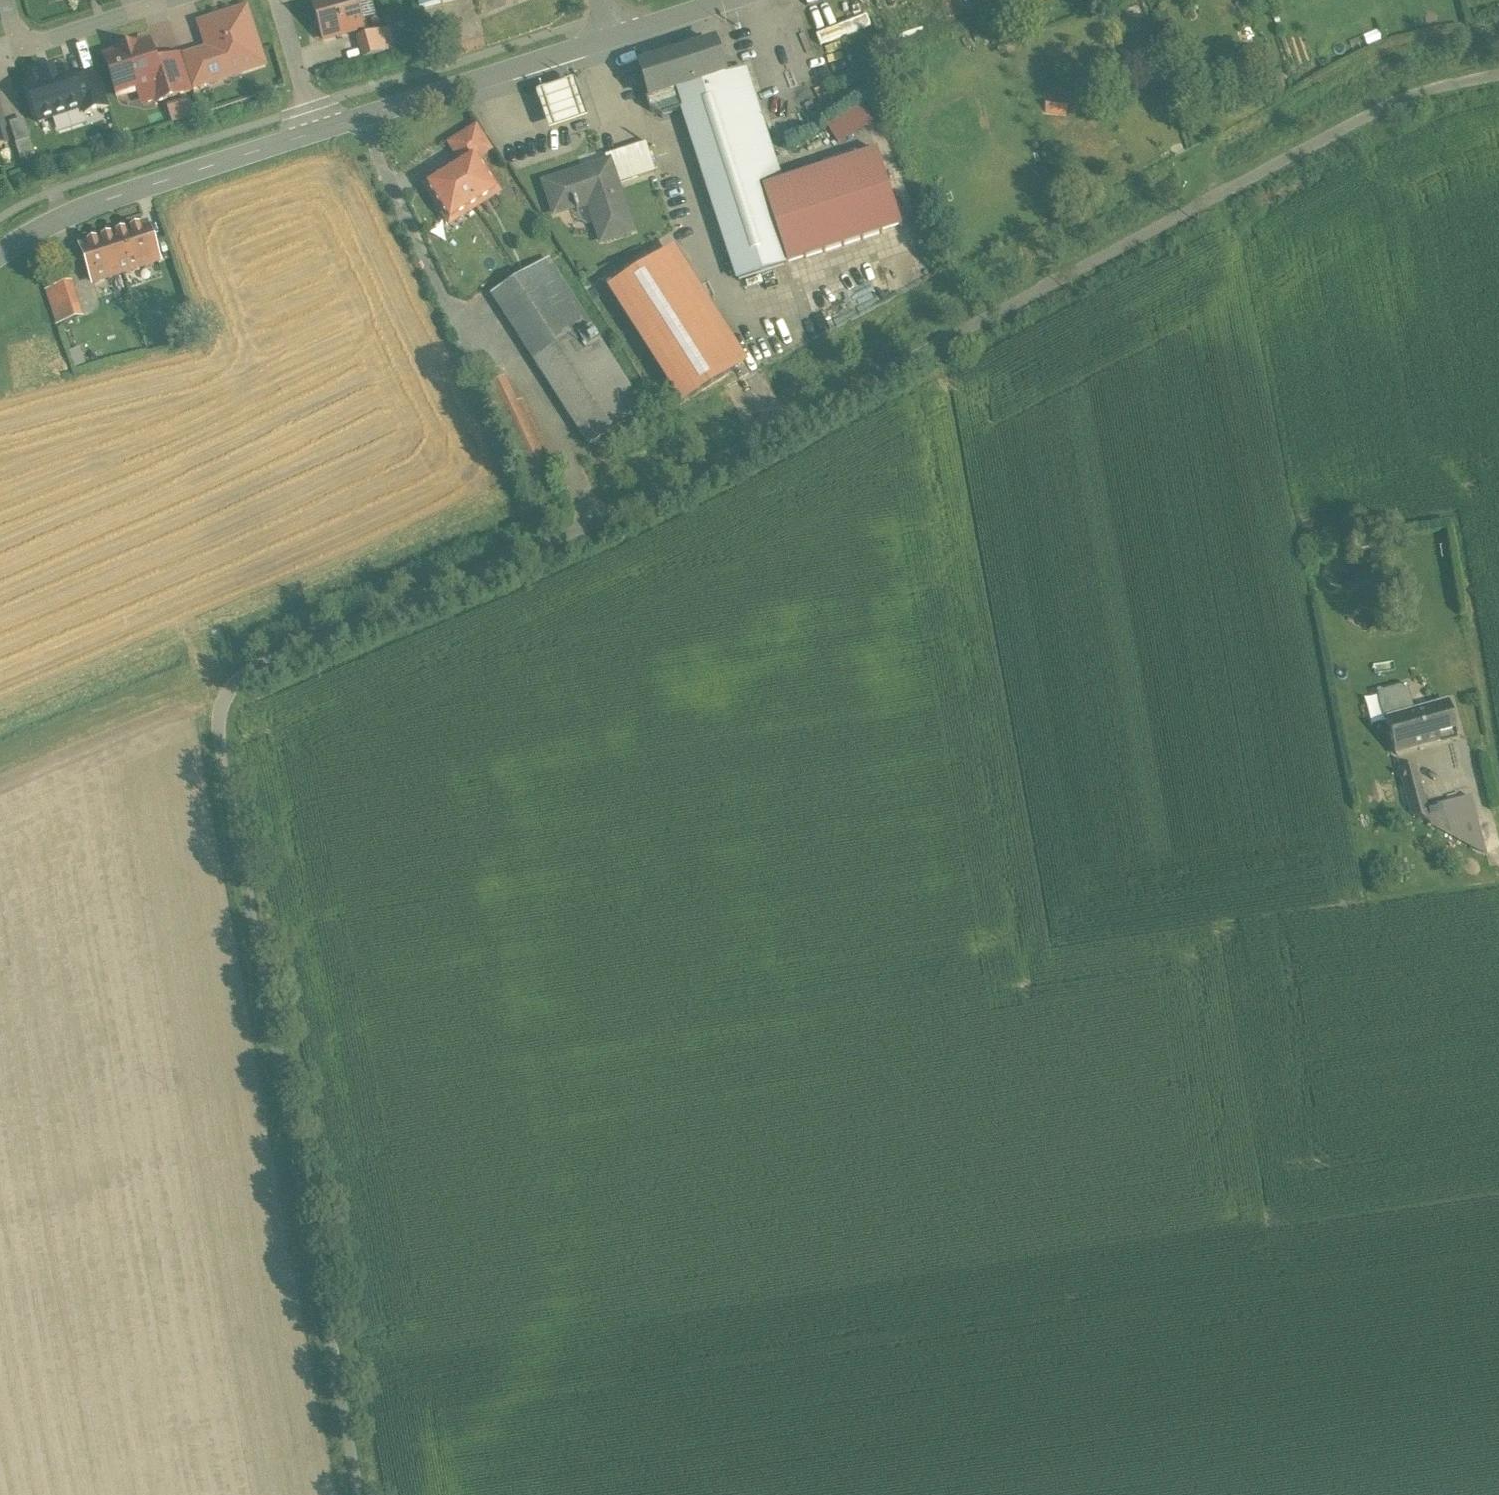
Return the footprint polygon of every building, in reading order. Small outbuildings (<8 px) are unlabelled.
[(315,4),(325,41),(365,30),(357,0),(329,0),(315,4)] [(421,10),(456,0),(418,0),(421,10)] [(875,15),(912,3),(921,0),(871,0),(875,15)] [(993,0),(996,9),(1011,4),(1010,0),(994,0),(993,0)] [(1011,4),(1014,11),(1046,0),(1010,0),(1011,4)] [(215,69),(259,54),(245,10),(201,25),(209,49),(215,69)] [(119,98),(136,92),(162,84),(156,65),(149,44),(105,58),(119,98)] [(716,44),(641,68),(651,100),(678,91),(708,187),(756,171),(716,44)] [(263,66),(259,54),(215,69),(209,49),(182,58),(192,89),(263,66)] [(162,84),(136,92),(140,104),(156,98),(158,102),(193,91),(192,89),(182,58),(182,56),(156,65),(162,84)] [(70,70),(26,84),(39,124),(82,110),(83,110),(75,83),(70,70)] [(760,73),(742,79),(753,111),(781,101),(771,70),(770,71),(760,73)] [(83,110),(82,110),(84,116),(110,108),(99,76),(75,83),(83,110)] [(10,124),(16,144),(30,140),(24,119),(10,124)] [(477,130),(451,146),(462,164),(475,156),(477,160),(491,152),(477,130)] [(16,144),(15,144),(20,160),(35,155),(30,140),(16,144)] [(647,145),(621,153),(628,175),(639,172),(640,178),(656,173),(647,145)] [(609,165),(546,185),(556,216),(576,209),(578,214),(580,213),(579,209),(594,204),(601,225),(597,227),(602,244),(633,234),(617,186),(640,178),(639,172),(628,175),(621,153),(606,158),(609,165)] [(878,153),(762,190),(787,266),(903,229),(878,153)] [(462,164),(427,187),(436,201),(435,205),(440,214),(444,214),(450,225),(499,194),(477,160),(475,156),(462,164)] [(756,171),(708,187),(739,282),(787,266),(762,190),(756,171)] [(147,227),(83,248),(94,283),(159,262),(147,227)] [(746,365),(673,251),(609,292),(682,406),(746,365)] [(601,344),(549,263),(494,297),(546,378),(601,344)] [(71,282),(48,291),(59,325),(82,317),(71,282)] [(601,344),(546,378),(589,446),(644,411),(601,344)] [(554,473),(522,404),(517,406),(505,380),(482,391),(526,486),(554,473)] [(1407,685),(1378,693),(1378,694),(1380,694),(1388,721),(1415,713),(1407,685)] [(1415,713),(1388,721),(1396,753),(1459,736),(1450,704),(1415,713)] [(1416,764),(1401,768),(1412,813),(1428,808),(1416,764)] [(1472,797),(1428,808),(1412,813),(1487,853),(1488,853),(1472,797)]
